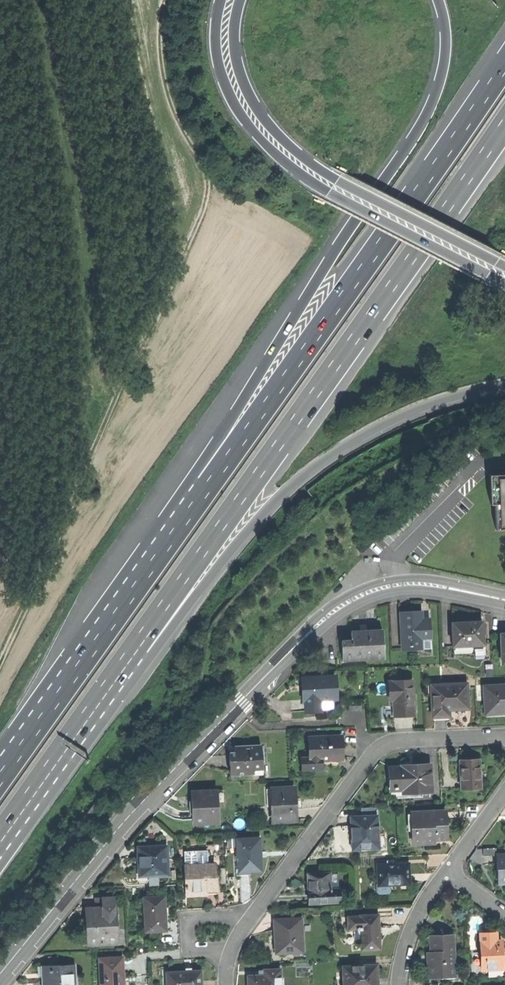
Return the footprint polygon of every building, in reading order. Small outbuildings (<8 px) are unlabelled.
[(437,476),(447,486),(452,481),(442,471),(437,476)] [(492,475),(495,529),(504,529),(504,475),(492,475)] [(437,476),(432,481),(442,491),(447,486),(437,476)] [(442,491),(432,481),(427,486),(437,496),(442,491)] [(437,496),(427,486),(422,491),(432,501),(437,496)] [(422,491),(418,496),(427,506),(432,501),(422,491)] [(427,506),(418,496),(413,501),(422,511),(427,506)] [(422,511),(413,501),(408,506),(417,516),(422,511)] [(408,506),(403,511),(412,521),(417,516),(408,506)] [(412,521),(403,511),(398,516),(408,525),(412,521)] [(403,531),(408,525),(398,516),(393,521),(403,531)] [(398,535),(403,531),(393,521),(388,526),(398,535)] [(383,531),(393,541),(398,535),(388,526),(383,531)] [(388,545),(393,541),(383,531),(378,536),(388,545)] [(412,612),(400,613),(401,649),(423,648),(423,641),(431,640),(429,618),(421,619),(421,612),(412,612)] [(452,646),(482,644),(481,621),(462,622),(451,623),(452,646)] [(384,658),(383,630),(351,631),(351,640),(341,640),(342,648),(342,659),(384,658)] [(337,698),(335,676),(305,678),(305,687),(304,688),(304,693),(304,700),(306,700),(307,710),(320,710),(320,699),(337,698)] [(400,715),(413,715),(411,680),(388,681),(389,700),(392,700),(393,716),(400,715)] [(447,709),(466,708),(465,683),(431,685),(432,716),(440,716),(447,716),(447,709)] [(504,712),(504,684),(483,685),(484,713),(501,712),(504,712)] [(302,758),(303,770),(322,769),(321,760),(343,759),(342,752),(341,737),(309,738),(310,758),(302,758)] [(262,773),(261,745),(242,746),(234,746),(234,753),(229,753),(230,774),(262,773)] [(428,750),(430,763),(438,762),(437,749),(428,750)] [(460,765),(461,790),(481,789),(479,759),(460,760),(460,765)] [(418,766),(391,767),(391,775),(389,775),(390,785),(391,797),(421,795),(421,791),(431,791),(430,763),(418,764),(418,766)] [(271,789),(272,821),(295,820),(294,802),(294,787),(271,789)] [(219,823),(217,789),(192,791),(193,804),(194,824),(219,823)] [(444,810),(411,812),(413,843),(426,842),(426,839),(446,837),(445,825),(444,810)] [(376,815),(350,816),(351,829),(352,850),(382,848),(381,832),(377,832),(376,815)] [(236,839),(238,872),(261,871),(260,856),(259,838),(236,839)] [(139,876),(162,875),(161,845),(138,847),(138,858),(139,876)] [(208,863),(207,849),(184,851),(187,891),(204,890),(216,890),(214,863),(208,863)] [(497,884),(504,883),(504,854),(496,855),(497,884)] [(387,864),(378,864),(378,883),(388,883),(389,884),(390,884),(410,883),(409,873),(408,862),(387,864)] [(339,888),(329,888),(329,873),(308,873),(308,885),(309,902),(339,901),(339,888)] [(390,891),(390,884),(389,884),(388,883),(378,883),(376,883),(377,891),(379,893),(388,893),(390,891)] [(146,931),(167,930),(166,913),(165,896),(145,897),(146,931)] [(115,906),(88,909),(88,920),(89,944),(116,943),(115,906)] [(362,949),(380,948),(378,928),(377,914),(359,915),(359,917),(347,917),(348,930),(360,930),(362,949)] [(303,952),(301,918),(275,919),(275,936),(276,953),(303,952)] [(481,969),(503,968),(502,954),(502,939),(496,939),(495,931),(479,932),(481,969)] [(428,976),(454,975),(451,935),(430,936),(430,944),(430,952),(428,952),(428,976)] [(100,958),(101,984),(121,984),(121,976),(124,976),(123,964),(123,957),(100,958)] [(76,964),(60,965),(59,964),(42,965),(43,975),(43,984),(76,984),(76,964)] [(343,966),(344,984),(340,984),(377,984),(377,976),(377,964),(343,966)] [(280,969),(260,970),(260,975),(248,976),(249,984),(281,984),(280,969)] [(202,980),(201,970),(168,972),(168,984),(202,984),(202,980)]
